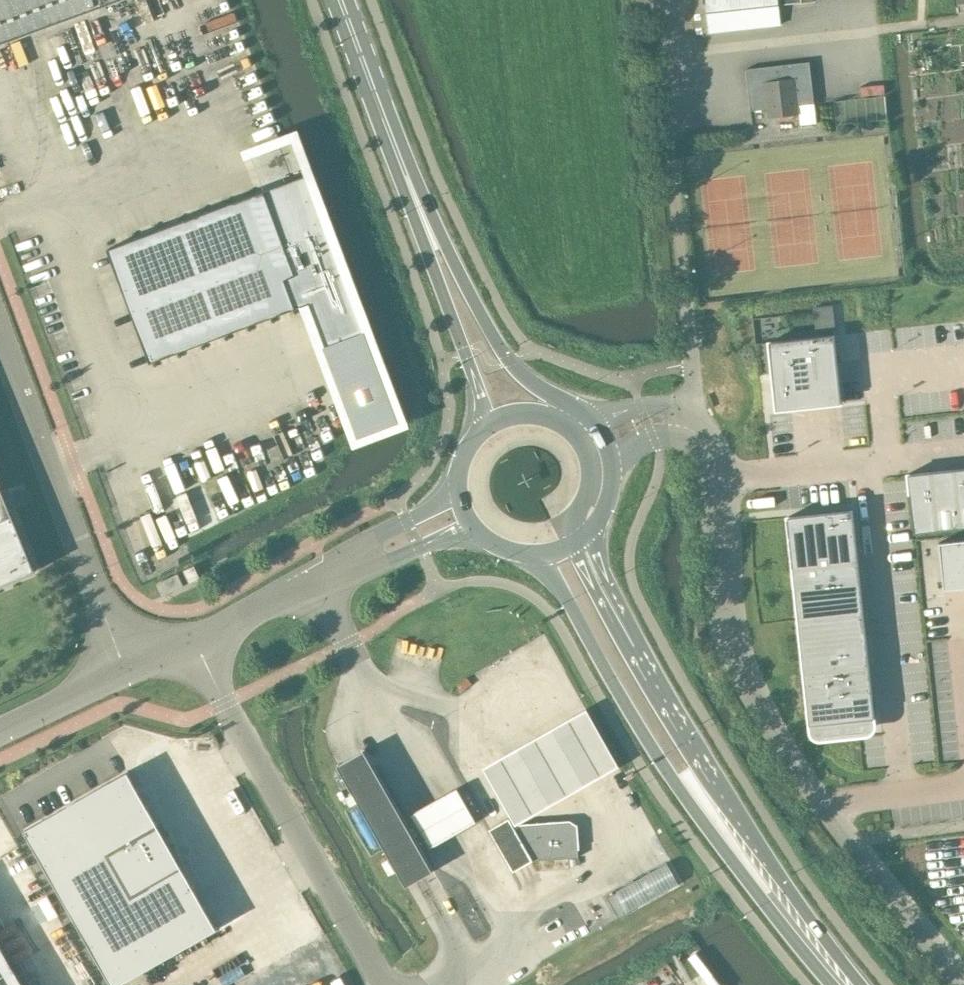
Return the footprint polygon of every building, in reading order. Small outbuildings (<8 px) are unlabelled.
[(710,30),(710,31),(780,24),(778,0),(707,0),(710,30)] [(746,68),(751,110),(768,108),(769,116),(798,113),(797,105),(815,103),(810,61),(746,68)] [(309,173),(308,173),(108,248),(151,362),(307,303),(309,308),(301,311),(305,322),(313,319),(323,348),(368,331),(309,173)] [(834,335),(769,342),(772,373),(774,385),(773,385),(774,394),(775,394),(776,410),(786,409),(792,408),(794,408),(841,403),(834,335)] [(908,473),(910,493),(914,532),(963,527),(963,468),(911,473),(909,473),(908,473)] [(36,571),(3,490),(0,482),(0,585),(36,571)] [(853,509),(788,516),(810,724),(875,718),(853,509)] [(939,542),(944,589),(963,587),(963,539),(939,542)] [(184,569),(189,582),(200,578),(194,565),(184,569)] [(161,581),(167,593),(184,586),(178,573),(161,581)] [(586,708),(483,767),(515,822),(618,763),(586,708)] [(337,765),(406,886),(434,870),(365,749),(337,765)] [(113,984),(117,984),(217,928),(128,771),(25,829),(113,984)] [(458,793),(417,816),(434,846),(475,823),(458,793)] [(502,822),(490,829),(514,871),(524,865),(534,859),(535,859),(569,857),(595,855),(593,824),(578,825),(516,829),(510,817),(502,822)] [(617,892),(607,897),(619,918),(629,913),(617,892)] [(0,941),(0,984),(26,984),(0,941)]
